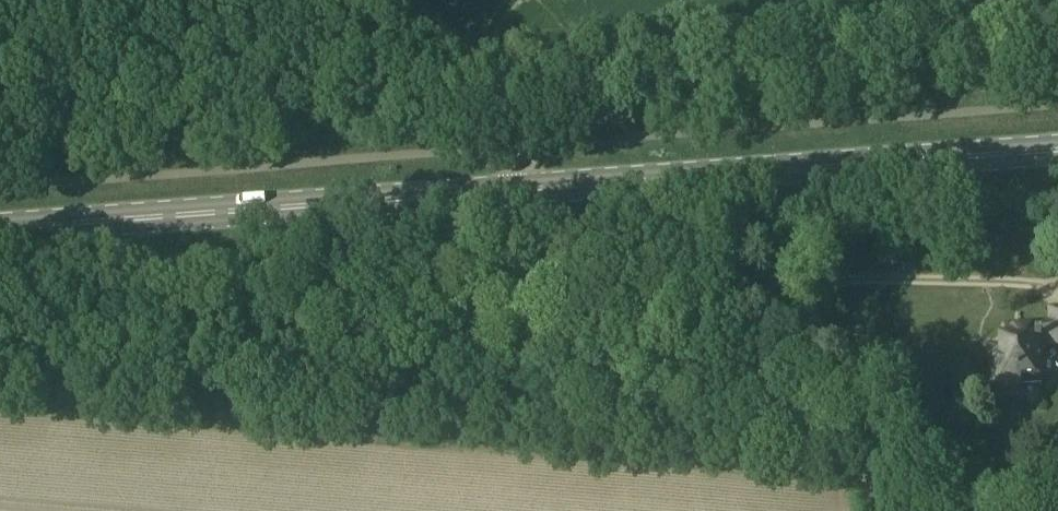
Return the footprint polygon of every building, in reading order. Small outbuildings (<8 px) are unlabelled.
[(1041,378),(1039,341),(1057,340),(1057,311),(1050,312),(1051,324),(1005,327),(1006,355),(992,355),(994,390),(1020,388),(1019,379),(1041,378)]
